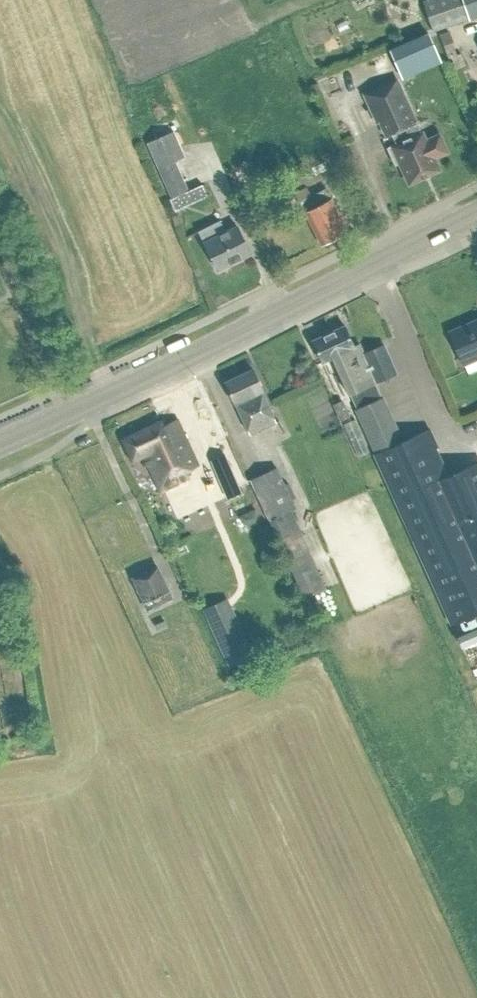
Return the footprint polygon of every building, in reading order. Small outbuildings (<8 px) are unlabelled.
[(432,30),(466,18),(467,19),(476,16),(476,0),(422,0),(432,30)] [(451,41),(453,41),(448,29),(438,33),(447,58),(451,57),(456,55),(451,41)] [(390,49),(403,78),(441,61),(428,32),(390,49)] [(423,137),(397,81),(365,96),(378,124),(382,123),(387,135),(395,131),(400,142),(388,147),(395,162),(399,160),(409,182),(438,169),(433,159),(447,153),(437,131),(423,137)] [(173,130),(150,140),(145,143),(157,168),(175,160),(185,156),(173,130)] [(175,160),(157,168),(170,197),(188,190),(175,160)] [(307,164),(295,170),(278,177),(285,191),(313,178),(307,164)] [(315,204),(310,195),(305,185),(293,191),(321,244),(348,230),(330,196),(315,204)] [(217,269),(250,252),(236,225),(225,231),(219,220),(198,230),(204,242),(203,242),(217,269)] [(448,331),(462,364),(476,357),(476,318),(448,331)] [(344,325),(311,340),(321,361),(332,357),(348,393),(349,393),(356,408),(355,409),(452,624),(476,612),(476,463),(438,480),(425,451),(437,446),(429,429),(402,441),(382,397),(381,397),(374,382),(395,373),(383,345),(363,353),(358,343),(353,345),(344,325)] [(252,368),(224,381),(234,403),(235,403),(249,434),(276,421),(262,390),(252,368)] [(163,425),(160,420),(122,438),(132,459),(140,455),(158,492),(187,477),(185,471),(198,465),(176,418),(163,425)] [(226,498),(241,492),(230,467),(215,473),(226,498)] [(267,520),(281,514),(295,508),(277,467),(249,479),(267,520)] [(237,515),(240,522),(247,524),(258,520),(253,508),(237,515)] [(290,534),(281,514),(267,520),(276,540),(277,540),(289,534),(290,534)] [(289,534),(277,540),(285,557),(297,552),(289,534)] [(308,547),(297,552),(285,557),(284,557),(298,588),(321,578),(308,547)] [(171,599),(157,567),(133,578),(147,609),(171,599)] [(225,597),(211,604),(200,608),(227,667),(252,655),(225,597)] [(0,621),(0,641),(11,639),(7,619),(0,621)]
